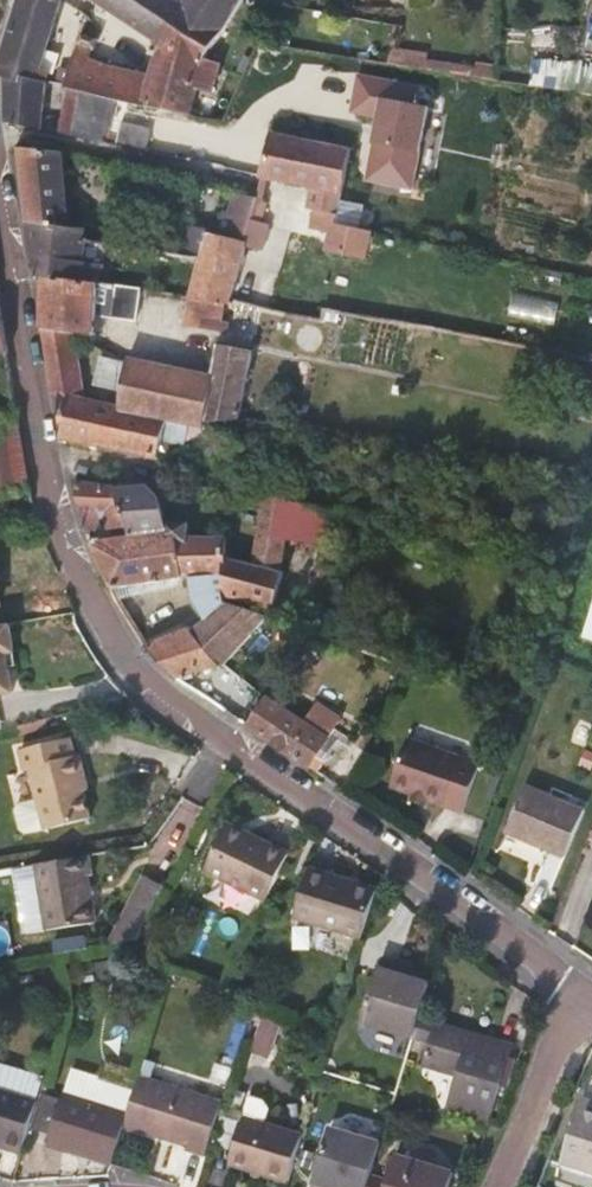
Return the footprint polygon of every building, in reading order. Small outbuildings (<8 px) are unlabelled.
[(37,68),(58,0),(22,0),(0,69),(0,71),(5,73),(4,122),(42,130),(43,117),(46,82),(34,79),(37,68)] [(182,6),(175,0),(98,0),(156,42),(182,6)] [(242,0),(186,0),(182,6),(221,34),(242,0)] [(115,100),(187,115),(196,88),(210,92),(219,65),(206,59),(221,34),(182,6),(156,42),(164,49),(155,60),(148,82),(95,65),(96,58),(91,56),(97,41),(81,34),(73,56),(66,89),(115,100)] [(534,86),(591,91),(591,61),(537,56),(534,86)] [(34,79),(46,82),(49,72),(37,68),(34,79)] [(354,113),(380,119),(367,182),(413,191),(430,109),(419,107),(422,89),(361,77),(354,113)] [(66,89),(61,122),(59,133),(106,143),(115,100),(66,89)] [(61,122),(43,117),(42,130),(59,133),(61,122)] [(262,176),(272,133),(232,125),(224,168),(262,176)] [(149,132),(121,126),(118,142),(146,148),(149,132)] [(350,149),(272,133),(262,176),(261,179),(309,189),(306,208),(314,210),(311,228),(329,233),(326,251),(367,259),(373,232),(335,224),(350,149)] [(26,222),(70,227),(65,154),(18,149),(19,163),(26,222)] [(257,196),(235,191),(231,210),(253,215),(257,196)] [(340,219),(363,224),(367,203),(344,199),(340,219)] [(251,224),(251,223),(253,215),(231,210),(224,238),(247,244),(251,224)] [(45,278),(98,285),(103,243),(85,240),(86,229),(70,227),(26,222),(33,276),(45,278)] [(251,224),(247,244),(264,249),(268,227),(251,223),(251,224)] [(201,259),(208,233),(186,227),(178,255),(201,259)] [(293,233),(268,227),(264,249),(289,254),(293,233)] [(201,259),(191,298),(223,302),(230,303),(247,244),(224,238),(208,233),(201,259)] [(133,290),(98,285),(45,278),(42,329),(73,333),(93,336),(95,336),(97,316),(129,320),(138,321),(142,291),(133,290)] [(514,293),(512,316),(558,321),(561,298),(514,293)] [(223,302),(191,298),(184,324),(225,332),(227,325),(219,324),(223,302)] [(11,354),(4,306),(0,307),(0,356),(11,354)] [(157,457),(163,436),(168,419),(120,408),(83,400),(73,333),(42,329),(51,394),(61,398),(61,437),(157,457)] [(253,353),(226,347),(218,345),(211,379),(128,361),(128,362),(120,408),(168,419),(203,427),(204,423),(241,418),(253,353)] [(19,417),(0,420),(0,491),(32,486),(20,422),(19,417)] [(168,419),(163,436),(188,443),(237,437),(241,418),(204,423),(203,427),(168,419)] [(127,531),(115,488),(73,480),(87,530),(102,529),(127,531)] [(127,531),(129,540),(171,536),(188,537),(189,526),(168,509),(158,511),(149,485),(115,488),(127,531)] [(257,536),(288,541),(331,547),(337,512),(260,496),(248,494),(247,505),(261,509),(257,536)] [(129,540),(127,531),(102,529),(105,541),(90,543),(96,555),(112,589),(176,580),(171,536),(129,540)] [(227,538),(188,537),(171,536),(176,580),(190,577),(226,576),(226,597),(275,611),(285,572),(282,571),(252,562),(228,555),(227,538)] [(288,541),(257,536),(252,562),(282,571),(288,541)] [(248,639),(269,616),(225,601),(226,597),(226,576),(190,577),(192,595),(207,625),(192,632),(189,627),(146,646),(152,652),(176,680),(217,668),(227,663),(248,639)] [(217,668),(231,676),(265,696),(270,688),(227,663),(217,668)] [(328,740),(265,696),(246,726),(311,767),(328,740)] [(78,775),(85,773),(79,750),(73,752),(68,734),(19,748),(23,763),(29,762),(36,791),(19,795),(14,802),(19,820),(26,824),(43,819),(46,829),(90,817),(82,788),(78,775)] [(479,764),(407,738),(390,786),(462,811),(479,764)] [(88,786),(85,773),(78,775),(82,788),(88,786)] [(583,811),(526,787),(507,833),(564,857),(583,811)] [(210,863),(270,892),(292,847),(231,818),(210,863)] [(93,872),(90,853),(37,861),(48,928),(95,920),(87,873),(93,872)] [(363,937),(378,886),(311,866),(296,917),(363,937)] [(145,877),(110,944),(138,939),(145,926),(165,887),(145,877)] [(402,975),(405,967),(381,960),(362,1023),(413,1038),(414,1035),(420,1015),(429,984),(412,978),(402,975)] [(415,970),(405,967),(402,975),(412,978),(415,970)] [(432,1040),(438,1021),(420,1015),(414,1035),(432,1040)] [(249,1043),(266,1049),(274,1021),(257,1016),(249,1043)] [(472,1031),(438,1021),(432,1040),(425,1063),(458,1074),(447,1107),(490,1120),(510,1055),(469,1042),(472,1031)] [(514,1044),(472,1031),(469,1042),(510,1055),(514,1044)] [(7,1148),(24,1152),(38,1102),(27,1098),(32,1077),(0,1067),(0,1139),(8,1141),(7,1148)] [(73,1068),(63,1098),(53,1133),(49,1148),(69,1154),(70,1150),(114,1163),(125,1124),(129,1113),(136,1091),(101,1080),(102,1077),(73,1068)] [(129,1113),(125,1124),(190,1144),(188,1150),(207,1156),(223,1101),(140,1076),(136,1091),(129,1113)] [(43,1086),(32,1077),(27,1098),(38,1102),(43,1086)] [(34,1127),(53,1133),(63,1098),(44,1093),(34,1127)] [(231,1162),(289,1180),(301,1141),(303,1132),(266,1122),(270,1108),(266,1100),(251,1095),(231,1162)] [(583,1099),(563,1162),(591,1170),(591,1101),(583,1099)] [(316,1186),(336,1186),(336,1185),(343,1186),(367,1186),(372,1172),(377,1153),(382,1139),(330,1124),(311,1185),(316,1186)] [(7,1148),(8,1141),(0,1139),(0,1146),(7,1148)] [(454,1172),(397,1154),(390,1177),(372,1172),(367,1186),(450,1186),(454,1172)]
